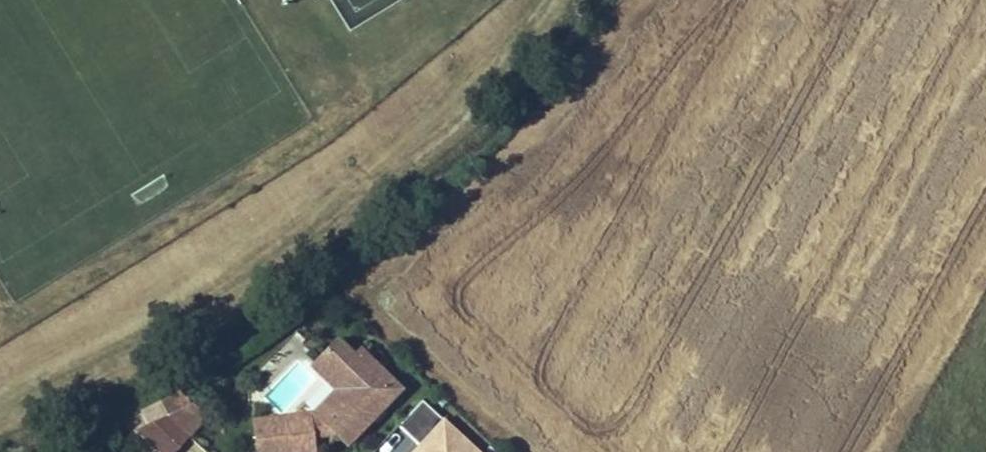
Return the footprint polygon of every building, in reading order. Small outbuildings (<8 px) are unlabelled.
[(380,370),(374,377),(354,358),(338,342),(318,363),(348,392),(320,421),(335,436),(347,447),(401,390),(380,370)] [(374,377),(380,370),(361,352),(354,358),(374,377)] [(312,369),(336,391),(314,415),(320,421),(348,392),(318,363),(312,369)] [(424,398),(398,426),(417,444),(410,451),(480,451),(424,398)] [(188,436),(168,418),(162,404),(141,413),(149,428),(136,434),(157,451),(173,451),(188,436)] [(168,418),(188,436),(189,438),(201,425),(179,405),(168,418)] [(311,423),(310,414),(277,417),(279,426),(311,423)] [(320,421),(314,415),(310,414),(311,423),(313,438),(335,436),(320,421)] [(277,417),(255,419),(258,451),(315,451),(313,438),(311,423),(279,426),(277,417)]
